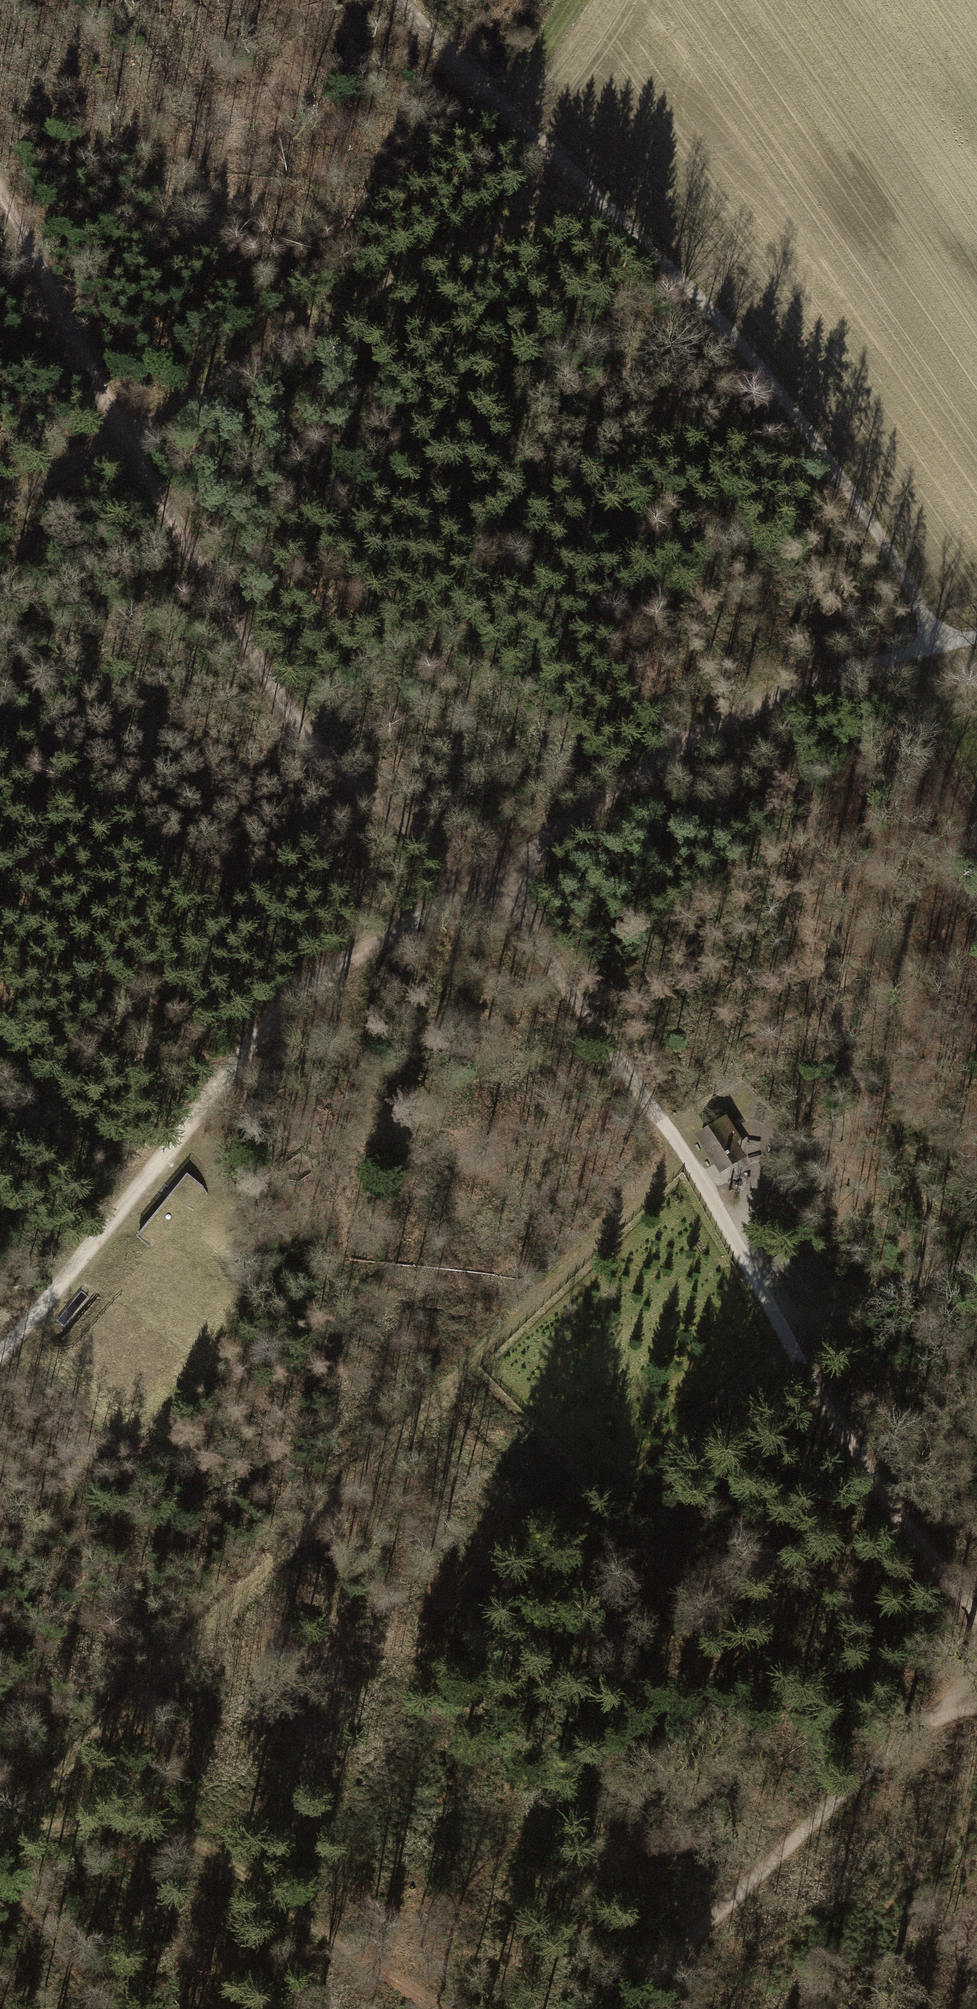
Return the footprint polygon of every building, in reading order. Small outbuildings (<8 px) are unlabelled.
[(721,1117),(695,1132),(718,1170),(744,1154),(721,1117)]
